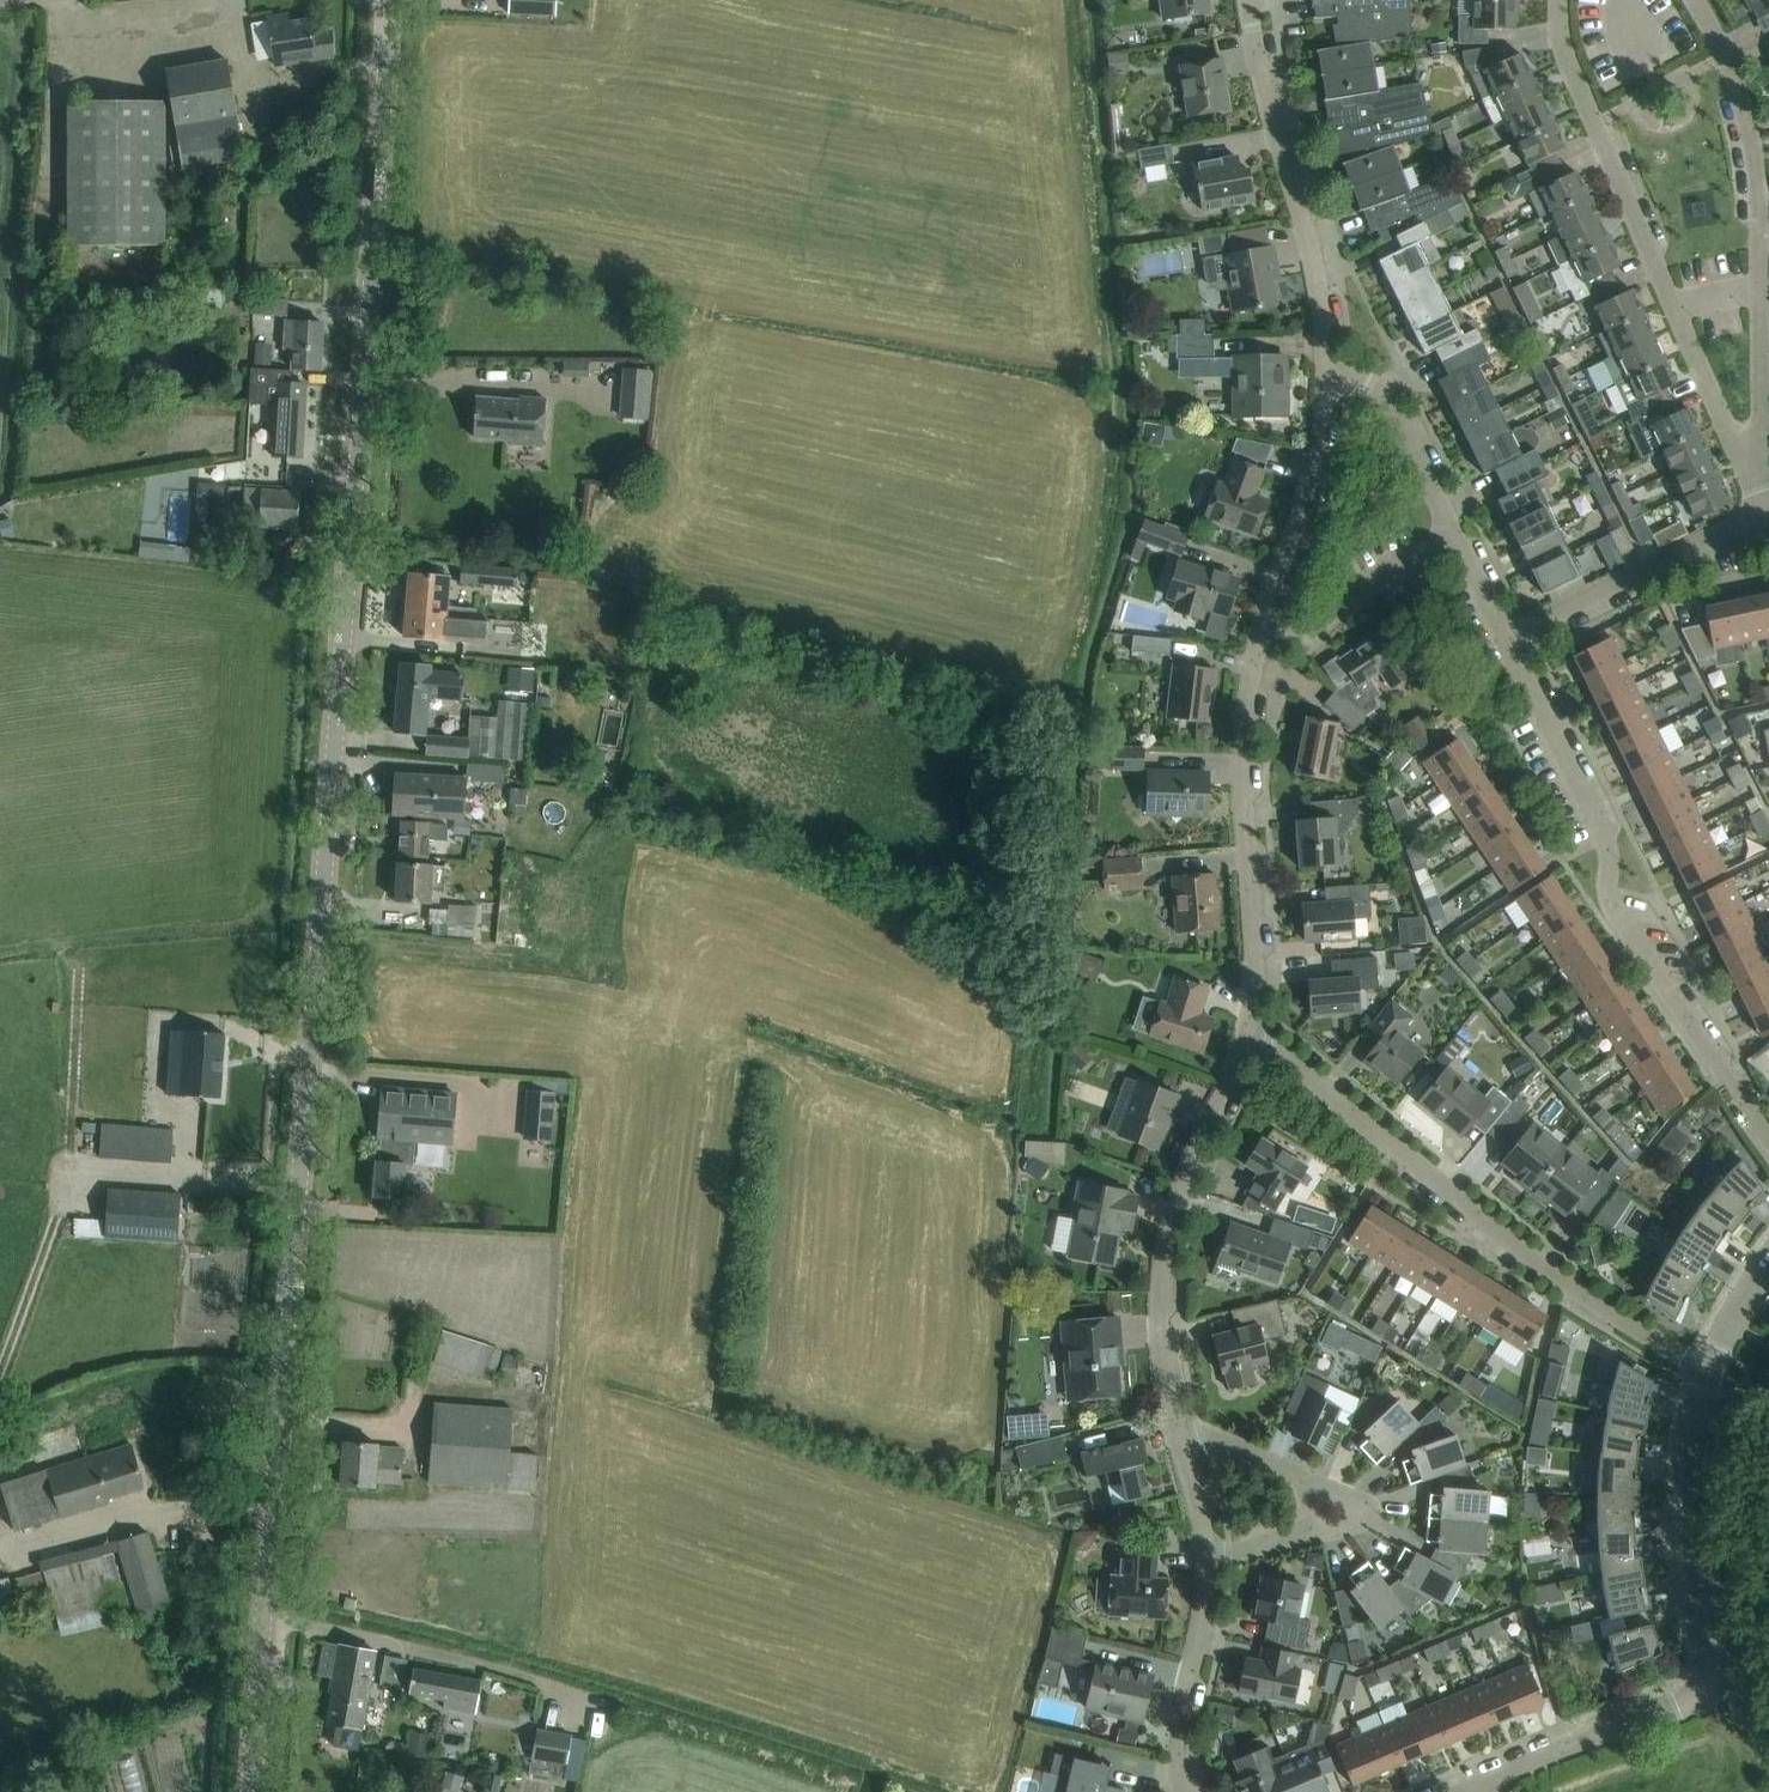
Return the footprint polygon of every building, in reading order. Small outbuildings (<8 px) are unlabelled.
[(522,10),(565,10),(565,0),(522,0),(522,10)] [(1163,19),(1209,13),(1207,0),(1161,0),(1163,19)] [(1314,7),(1312,7),(1312,8),(1314,8),(1314,16),(1313,16),(1313,18),(1337,17),(1337,16),(1410,10),(1410,0),(1314,0),(1314,7)] [(1517,0),(1515,0),(1473,0),(1473,17),(1458,17),(1458,44),(1487,44),(1487,30),(1513,30),(1514,20),(1517,20),(1517,0)] [(1751,12),(1753,10),(1758,19),(1768,13),(1768,0),(1745,0),(1751,12)] [(1337,16),(1337,17),(1338,24),(1332,25),(1332,27),(1335,26),(1339,47),(1313,52),(1313,53),(1320,52),(1324,75),(1317,76),(1317,77),(1374,67),(1370,44),(1412,36),(1410,10),(1337,16)] [(269,39),(270,43),(272,42),(276,67),(332,58),(331,31),(311,34),(309,20),(287,23),(286,15),(267,18),(271,39),(269,39)] [(1490,62),(1488,47),(1462,51),(1464,66),(1490,62)] [(1520,53),(1471,76),(1482,100),(1531,77),(1520,53)] [(1128,54),(1108,56),(1109,74),(1129,72),(1128,54)] [(1180,67),(1188,116),(1228,109),(1222,76),(1225,76),(1222,59),(1180,67)] [(182,166),(244,158),(227,61),(165,71),(182,166)] [(1426,108),(1420,83),(1378,90),(1374,67),(1317,77),(1324,76),(1328,99),(1321,100),(1321,101),(1326,101),(1330,122),(1328,122),(1328,123),(1332,123),(1334,132),(1332,132),(1332,133),(1426,108)] [(1542,101),(1531,77),(1482,100),(1493,124),(1505,118),(1542,101)] [(68,246),(165,246),(164,101),(68,101),(68,246)] [(1553,124),(1542,101),(1505,118),(1516,141),(1553,124)] [(1119,105),(1107,106),(1112,152),(1127,150),(1125,129),(1122,130),(1119,105)] [(1393,147),(1433,132),(1426,108),(1332,133),(1332,134),(1334,133),(1337,142),(1333,143),(1333,145),(1336,144),(1343,164),(1338,166),(1339,167),(1346,164),(1354,186),(1347,188),(1347,189),(1401,169),(1393,147)] [(1564,148),(1553,124),(1516,141),(1530,170),(1517,176),(1520,183),(1561,164),(1555,152),(1564,148)] [(1442,131),(1447,145),(1457,141),(1452,128),(1442,131)] [(1462,155),(1457,141),(1447,145),(1452,158),(1462,155)] [(1174,163),(1170,144),(1137,150),(1140,169),(1174,163)] [(1442,153),(1419,159),(1422,171),(1445,164),(1442,153)] [(1236,157),(1193,164),(1197,191),(1199,190),(1203,211),(1254,202),(1248,169),(1239,171),(1236,157)] [(1566,176),(1561,164),(1520,183),(1520,184),(1505,191),(1510,202),(1529,193),(1540,217),(1550,213),(1586,196),(1575,172),(1566,176)] [(1461,203),(1449,177),(1409,192),(1401,169),(1347,189),(1347,190),(1354,187),(1362,209),(1355,211),(1356,213),(1361,211),(1368,231),(1366,232),(1366,233),(1376,230),(1382,242),(1395,236),(1423,223),(1422,222),(1446,211),(1461,203)] [(1597,219),(1586,196),(1550,213),(1561,236),(1597,219)] [(222,203),(220,217),(232,219),(234,204),(222,203)] [(1461,203),(1446,211),(1453,226),(1469,217),(1462,203),(1461,203)] [(1608,243),(1597,219),(1561,236),(1572,260),(1608,243)] [(1441,259),(1429,236),(1423,223),(1395,236),(1402,250),(1378,261),(1384,274),(1382,276),(1383,281),(1385,287),(1427,266),(1441,259)] [(1620,266),(1608,243),(1572,260),(1559,265),(1576,301),(1589,295),(1616,282),(1611,271),(1620,266)] [(1222,256),(1202,259),(1206,280),(1207,283),(1209,285),(1211,287),(1214,289),(1216,290),(1219,291),(1223,291),(1235,289),(1239,312),(1277,305),(1271,271),(1278,270),(1274,247),(1222,256)] [(1501,265),(1502,264),(1510,260),(1504,247),(1494,252),(1501,265)] [(1476,255),(1482,268),(1492,263),(1485,250),(1476,255)] [(1510,260),(1502,264),(1501,265),(1507,277),(1516,273),(1510,260)] [(1492,263),(1482,268),(1489,281),(1498,276),(1492,263)] [(1401,308),(1439,289),(1427,266),(1385,287),(1389,292),(1392,297),(1395,296),(1401,308)] [(213,293),(239,292),(238,278),(213,278),(213,293)] [(1622,294),(1616,282),(1589,295),(1594,307),(1605,331),(1642,314),(1631,290),(1622,294)] [(1450,313),(1439,289),(1401,308),(1407,321),(1405,322),(1406,328),(1408,333),(1450,313)] [(287,317),(288,300),(260,298),(259,315),(287,317)] [(1535,301),(1522,307),(1530,324),(1543,317),(1535,301)] [(1441,363),(1482,343),(1477,333),(1478,331),(1478,327),(1478,325),(1477,324),(1475,322),(1472,320),(1471,320),(1469,320),(1466,322),(1459,308),(1450,313),(1408,333),(1412,339),(1415,343),(1418,342),(1424,355),(1435,350),(1441,363)] [(1653,337),(1642,314),(1605,331),(1598,335),(1609,358),(1616,355),(1653,337)] [(1204,320),(1179,321),(1179,335),(1204,335),(1204,320)] [(286,321),(284,349),(293,349),(293,369),(320,370),(321,349),(319,348),(320,338),(322,338),(322,323),(286,321)] [(1175,335),(1176,359),(1214,358),(1214,334),(1175,335)] [(1664,361),(1653,337),(1616,355),(1627,378),(1664,361)] [(1487,386),(1478,368),(1491,361),(1482,343),(1441,363),(1447,376),(1437,381),(1444,394),(1441,395),(1443,401),(1445,407),(1487,386)] [(1282,377),(1286,377),(1286,357),(1233,358),(1234,415),(1286,415),(1286,389),(1282,389),(1282,377)] [(1675,384),(1664,361),(1627,378),(1615,384),(1632,420),(1644,414),(1643,414),(1672,400),(1666,389),(1675,384)] [(1552,369),(1559,382),(1568,377),(1562,364),(1552,369)] [(251,368),(249,404),(267,405),(267,400),(276,400),(273,456),(301,458),(305,385),(305,384),(290,384),(291,371),(251,368)] [(1535,375),(1542,388),(1551,383),(1545,370),(1535,375)] [(627,372),(624,417),(648,418),(651,373),(627,372)] [(1574,390),(1568,377),(1559,382),(1565,394),(1574,390)] [(1558,396),(1551,383),(1542,388),(1548,400),(1558,396)] [(1460,428),(1498,409),(1487,386),(1445,407),(1448,412),(1452,416),(1454,415),(1460,428)] [(473,437),(510,440),(510,445),(541,447),(545,399),(519,397),(518,401),(476,398),(473,437)] [(1585,399),(1572,406),(1589,442),(1601,436),(1603,435),(1585,399)] [(1677,412),(1672,400),(1643,414),(1644,414),(1632,420),(1626,422),(1642,458),(1661,449),(1697,432),(1686,408),(1677,412)] [(1510,432),(1498,409),(1460,428),(1467,441),(1464,442),(1466,448),(1468,453),(1510,432)] [(1523,426),(1510,432),(1468,453),(1471,458),(1475,463),(1477,462),(1484,475),(1494,470),(1500,483),(1541,463),(1535,448),(1538,445),(1539,440),(1536,433),(1530,429),(1525,430),(1523,426)] [(1709,455),(1697,432),(1661,449),(1672,473),(1709,455)] [(1236,438),(1231,451),(1265,464),(1272,445),(1236,438)] [(1720,479),(1709,455),(1672,473),(1683,496),(1720,479)] [(1218,482),(1205,516),(1254,535),(1267,501),(1253,496),(1262,471),(1233,460),(1224,485),(1218,482)] [(1547,476),(1541,463),(1500,483),(1507,496),(1496,501),(1503,514),(1501,515),(1502,521),(1504,527),(1546,506),(1554,502),(1548,489),(1552,486),(1553,485),(1554,483),(1555,481),(1555,478),(1554,477),(1552,476),(1550,475),(1547,476)] [(1589,484),(1599,479),(1595,472),(1586,476),(1589,484)] [(1589,484),(1601,507),(1610,503),(1599,479),(1589,484)] [(1731,503),(1720,479),(1683,496),(1694,520),(1731,503)] [(1610,486),(1616,499),(1626,494),(1620,481),(1610,486)] [(299,493),(244,489),(242,525),(297,529),(299,493)] [(1632,507),(1626,494),(1616,499),(1623,511),(1632,507)] [(198,500),(196,519),(207,520),(209,501),(198,500)] [(1601,507),(1607,520),(1617,516),(1610,503),(1601,507)] [(1520,548),(1557,529),(1546,506),(1504,527),(1507,532),(1511,536),(1513,535),(1520,548)] [(1653,539),(1642,515),(1628,522),(1640,545),(1653,539)] [(1138,539),(1180,555),(1187,537),(1145,521),(1138,539)] [(1634,550),(1622,526),(1609,533),(1620,556),(1634,550)] [(1569,552),(1557,529),(1520,548),(1526,560),(1524,561),(1525,567),(1527,573),(1569,552)] [(1581,576),(1569,552),(1527,573),(1530,578),(1534,583),(1536,581),(1543,595),(1581,576)] [(1238,580),(1178,562),(1167,597),(1178,601),(1174,611),(1201,619),(1204,608),(1228,616),(1238,580)] [(459,583),(517,588),(518,569),(461,564),(459,583)] [(552,587),(576,589),(577,575),(554,573),(552,587)] [(409,582),(406,611),(406,612),(476,618),(476,609),(446,607),(449,578),(409,575),(409,576),(409,582)] [(1692,610),(1717,605),(1713,584),(1698,587),(1699,592),(1688,594),(1692,610)] [(1764,595),(1765,599),(1756,601),(1764,638),(1768,637),(1768,594),(1764,595)] [(1764,638),(1756,601),(1747,603),(1746,599),(1729,602),(1738,643),(1764,638)] [(1738,643),(1729,602),(1714,606),(1715,610),(1705,612),(1707,623),(1680,629),(1696,661),(1716,657),(1714,649),(1738,643)] [(485,619),(476,618),(406,612),(404,635),(403,635),(403,636),(483,643),(485,619)] [(1657,630),(1662,641),(1675,635),(1670,624),(1657,630)] [(1353,679),(1336,690),(1366,716),(1380,706),(1375,698),(1381,694),(1370,678),(1379,673),(1391,690),(1412,676),(1381,631),(1340,659),(1353,679)] [(1680,645),(1675,635),(1662,641),(1668,651),(1680,645)] [(1133,636),(1131,652),(1169,656),(1171,640),(1133,636)] [(1584,679),(1622,661),(1611,637),(1576,654),(1581,663),(1577,665),(1584,679)] [(1600,701),(1634,684),(1622,661),(1584,679),(1592,694),(1596,692),(1600,701)] [(401,664),(394,732),(424,735),(428,697),(461,700),(463,675),(430,672),(430,667),(401,664)] [(1209,671),(1204,668),(1199,667),(1194,666),(1189,666),(1184,666),(1179,667),(1172,666),(1166,716),(1173,717),(1178,719),(1183,720),(1188,721),(1193,722),(1198,721),(1203,720),(1210,721),(1216,671),(1209,671)] [(521,669),(520,686),(533,686),(534,670),(521,669)] [(1680,677),(1685,687),(1698,681),(1692,671),(1680,677)] [(1703,692),(1698,681),(1685,687),(1691,698),(1703,692)] [(1607,726),(1645,708),(1634,684),(1600,701),(1604,709),(1600,711),(1607,726)] [(1353,730),(1366,716),(1336,690),(1323,704),(1353,730)] [(536,697),(536,707),(549,708),(550,698),(536,697)] [(427,754),(525,762),(531,705),(499,702),(497,719),(470,717),(467,740),(428,737),(427,754)] [(1623,748),(1657,731),(1645,708),(1607,726),(1615,741),(1618,739),(1623,748)] [(1326,780),(1338,723),(1306,717),(1295,774),(1326,780)] [(1703,723),(1708,734),(1721,728),(1715,717),(1703,723)] [(1419,719),(1404,727),(1417,750),(1432,742),(1419,719)] [(1444,719),(1433,727),(1440,738),(1452,731),(1444,719)] [(1726,738),(1721,728),(1708,734),(1714,744),(1726,738)] [(1631,773),(1668,754),(1657,731),(1623,748),(1627,756),(1623,758),(1631,773)] [(1437,784),(1472,760),(1463,747),(1460,749),(1454,741),(1422,762),(1437,784)] [(1090,747),(1089,769),(1114,769),(1142,770),(1143,749),(1114,748),(1090,747)] [(1646,794),(1680,778),(1668,754),(1631,773),(1638,787),(1641,785),(1646,794)] [(1478,777),(1481,774),(1472,760),(1437,784),(1451,805),(1483,784),(1478,777)] [(1726,770),(1731,780),(1743,774),(1738,764),(1726,770)] [(1148,771),(1147,814),(1206,816),(1208,773),(1148,771)] [(395,774),(392,815),(463,820),(463,819),(464,819),(466,779),(465,779),(465,778),(395,774)] [(1749,785),(1743,774),(1731,780),(1737,791),(1749,785)] [(1691,801),(1680,778),(1646,794),(1650,802),(1646,804),(1654,820),(1691,801)] [(1501,803),(1492,790),(1488,792),(1483,784),(1451,805),(1466,827),(1501,803)] [(1387,800),(1391,811),(1404,807),(1399,795),(1387,800)] [(1300,868),(1337,865),(1335,835),(1339,835),(1358,813),(1357,799),(1309,802),(1310,819),(1296,820),(1300,868)] [(1669,841),(1703,824),(1691,801),(1654,820),(1660,833),(1664,832),(1669,841)] [(1507,819),(1510,817),(1501,803),(1466,827),(1480,848),(1512,827),(1507,819)] [(1408,818),(1404,807),(1391,811),(1395,822),(1408,818)] [(1749,816),(1754,827),(1766,821),(1761,810),(1749,816)] [(455,820),(454,834),(470,835),(470,833),(471,822),(471,821),(455,820)] [(1766,821),(1754,827),(1759,837),(1768,833),(1768,826),(1766,821)] [(401,822),(399,856),(427,857),(428,839),(446,840),(446,824),(401,822)] [(1677,866),(1714,848),(1703,824),(1669,841),(1672,849),(1669,850),(1677,866)] [(1530,846),(1521,833),(1517,835),(1512,827),(1480,848),(1495,870),(1530,846)] [(1405,850),(1409,861),(1422,856),(1418,845),(1405,850)] [(1536,862),(1539,860),(1530,846),(1495,870),(1510,892),(1541,871),(1536,862)] [(1726,870),(1714,848),(1677,866),(1683,880),(1687,878),(1691,887),(1726,870)] [(1426,868),(1422,856),(1409,861),(1414,872),(1426,868)] [(1142,888),(1140,859),(1102,862),(1104,890),(1142,888)] [(443,891),(444,866),(398,864),(398,866),(395,866),(394,881),(397,881),(396,901),(429,903),(430,890),(443,891)] [(1173,876),(1177,933),(1217,930),(1213,873),(1173,876)] [(1530,921),(1565,898),(1555,884),(1552,886),(1546,878),(1515,899),(1530,921)] [(1703,920),(1741,902),(1729,878),(1695,895),(1700,904),(1696,906),(1703,920)] [(1371,918),(1368,884),(1338,886),(1339,903),(1303,905),(1305,942),(1353,938),(1352,919),(1371,918)] [(1424,900),(1428,911),(1441,906),(1437,895),(1424,900)] [(1570,914),(1574,911),(1565,898),(1530,921),(1544,943),(1576,922),(1570,914)] [(1719,942),(1753,925),(1741,902),(1703,920),(1711,935),(1715,934),(1719,942)] [(474,938),(477,906),(448,904),(447,910),(429,909),(428,924),(432,925),(431,935),(474,938)] [(1445,917),(1441,906),(1428,911),(1432,922),(1445,917)] [(1594,941),(1584,927),(1581,929),(1576,922),(1544,943),(1559,964),(1594,941)] [(1726,967),(1764,949),(1753,925),(1719,942),(1723,950),(1719,952),(1726,967)] [(1599,957),(1603,954),(1594,941),(1559,964),(1573,986),(1605,965),(1599,957)] [(1768,975),(1768,958),(1764,949),(1726,967),(1734,982),(1737,980),(1742,989),(1768,975)] [(1463,969),(1473,960),(1465,951),(1455,960),(1463,969)] [(1080,953),(1074,976),(1094,982),(1101,959),(1080,953)] [(1359,1011),(1356,979),(1377,978),(1376,957),(1330,961),(1330,962),(1338,962),(1339,979),(1308,982),(1311,1015),(1359,1011)] [(1481,969),(1473,960),(1463,969),(1470,978),(1481,969)] [(1623,984),(1613,970),(1610,972),(1605,965),(1573,986),(1588,1008),(1623,984)] [(1447,967),(1440,976),(1452,985),(1459,977),(1447,967)] [(1768,1005),(1768,975),(1742,989),(1746,997),(1742,999),(1750,1014),(1768,1005)] [(1160,1002),(1150,1035),(1202,1052),(1212,1019),(1198,1015),(1207,989),(1175,979),(1167,1004),(1160,1002)] [(1628,999),(1632,997),(1623,984),(1588,1008),(1603,1029),(1634,1008),(1628,999)] [(1497,1008),(1507,999),(1499,990),(1489,999),(1497,1008)] [(1414,1017),(1391,999),(1360,1036),(1375,1047),(1365,1059),(1396,1083),(1421,1053),(1399,1035),(1414,1017)] [(1515,1008),(1507,999),(1497,1008),(1505,1017),(1515,1008)] [(1750,1014),(1756,1028),(1760,1026),(1765,1036),(1768,1033),(1768,1005),(1750,1014)] [(1652,1027),(1642,1013),(1639,1015),(1634,1008),(1603,1029),(1617,1051),(1652,1027)] [(1561,1031),(1548,1021),(1539,1032),(1559,1048),(1581,1020),(1574,1014),(1561,1031)] [(1470,1023),(1451,1050),(1466,1061),(1485,1033),(1470,1023)] [(1657,1042),(1661,1040),(1652,1027),(1617,1051),(1632,1073),(1663,1051),(1657,1042)] [(1531,1047),(1541,1038),(1534,1029),(1523,1038),(1531,1047)] [(220,1098),(224,1034),(172,1030),(167,1095),(220,1098)] [(1549,1047),(1541,1038),(1531,1047),(1539,1056),(1549,1047)] [(1076,1043),(1065,1053),(1079,1069),(1091,1058),(1076,1043)] [(1681,1071),(1671,1055),(1668,1058),(1663,1051),(1632,1073),(1646,1094),(1681,1071)] [(1483,1097),(1447,1068),(1419,1102),(1431,1112),(1438,1113),(1448,1122),(1446,1124),(1461,1137),(1474,1121),(1487,1131),(1511,1102),(1492,1086),(1483,1097)] [(1565,1087),(1576,1078),(1568,1069),(1557,1078),(1565,1087)] [(1686,1085),(1689,1083),(1681,1071),(1646,1094),(1661,1115),(1692,1093),(1686,1085)] [(1583,1086),(1576,1078),(1565,1087),(1573,1095),(1583,1086)] [(1179,1095),(1138,1080),(1118,1135),(1156,1149),(1168,1118),(1170,1119),(1179,1095)] [(373,1197),(402,1199),(405,1165),(412,1165),(414,1140),(451,1143),(455,1094),(382,1088),(378,1137),(380,1137),(378,1161),(376,1161),(373,1197)] [(1486,1133),(1499,1143),(1529,1106),(1516,1095),(1486,1133)] [(1628,1137),(1640,1130),(1621,1099),(1609,1107),(1628,1137)] [(1592,1117),(1600,1126),(1610,1117),(1602,1108),(1592,1117)] [(1618,1126),(1610,1117),(1600,1126),(1607,1135),(1618,1126)] [(550,1141),(551,1123),(527,1121),(526,1139),(550,1141)] [(1529,1193),(1566,1149),(1534,1122),(1500,1163),(1517,1176),(1513,1180),(1529,1193)] [(104,1125),(101,1158),(171,1163),(174,1130),(104,1125)] [(1043,1132),(1042,1144),(1062,1146),(1063,1133),(1043,1132)] [(1271,1209),(1274,1211),(1286,1190),(1290,1193),(1306,1167),(1262,1139),(1245,1165),(1258,1173),(1245,1193),(1249,1195),(1242,1207),(1267,1216),(1271,1209)] [(1602,1169),(1597,1175),(1566,1149),(1529,1193),(1545,1206),(1548,1202),(1564,1215),(1573,1205),(1591,1220),(1618,1183),(1606,1173),(1602,1169)] [(1655,1153),(1649,1160),(1657,1167),(1663,1160),(1655,1153)] [(1716,1186),(1708,1196),(1739,1222),(1749,1210),(1745,1207),(1762,1190),(1741,1159),(1726,1175),(1716,1186)] [(1127,1192),(1078,1183),(1072,1218),(1075,1219),(1068,1256),(1113,1265),(1120,1227),(1131,1229),(1137,1196),(1127,1194),(1127,1192)] [(177,1242),(180,1194),(109,1189),(105,1237),(177,1242)] [(1729,1234),(1739,1222),(1708,1196),(1699,1206),(1690,1219),(1683,1229),(1713,1250),(1726,1231),(1729,1234)] [(1299,1205),(1293,1220),(1307,1224),(1314,1227),(1332,1233),(1337,1218),(1299,1205)] [(1392,1220),(1378,1211),(1370,1206),(1368,1209),(1347,1242),(1370,1256),(1392,1220)] [(1306,1250),(1313,1231),(1274,1217),(1267,1236),(1230,1223),(1228,1231),(1231,1232),(1227,1244),(1223,1243),(1216,1266),(1238,1274),(1239,1270),(1276,1283),(1289,1245),(1306,1250)] [(1414,1234),(1406,1229),(1392,1220),(1370,1256),(1392,1270),(1414,1234)] [(1700,1269),(1713,1250),(1683,1229),(1675,1240),(1667,1253),(1661,1264),(1696,1285),(1704,1271),(1700,1269)] [(1624,1233),(1606,1235),(1608,1256),(1627,1254),(1624,1233)] [(1436,1248),(1422,1239),(1414,1234),(1392,1270),(1414,1283),(1436,1248)] [(1459,1261),(1450,1256),(1436,1248),(1414,1283),(1436,1297),(1459,1261)] [(1481,1275),(1466,1266),(1459,1261),(1436,1297),(1458,1311),(1481,1275)] [(1689,1298),(1696,1285),(1661,1264),(1654,1275),(1644,1297),(1677,1323),(1689,1298)] [(1503,1289),(1494,1283),(1481,1275),(1458,1311),(1480,1325),(1503,1289)] [(1525,1303),(1510,1293),(1503,1289),(1480,1325),(1502,1338),(1525,1303)] [(1337,1310),(1344,1298),(1334,1292),(1327,1303),(1337,1310)] [(1354,1304),(1344,1298),(1337,1310),(1347,1316),(1354,1304)] [(1225,1372),(1229,1389),(1255,1383),(1250,1366),(1268,1361),(1262,1341),(1286,1335),(1277,1299),(1230,1311),(1230,1313),(1241,1310),(1245,1327),(1212,1336),(1221,1373),(1225,1372)] [(1524,1352),(1546,1316),(1525,1303),(1502,1338),(1524,1352)] [(1118,1318),(1061,1322),(1068,1400),(1119,1395),(1115,1350),(1121,1349),(1118,1318)] [(1380,1337),(1388,1325),(1378,1319),(1370,1331),(1380,1337)] [(1398,1331),(1388,1325),(1380,1337),(1390,1343),(1398,1331)] [(492,1381),(501,1351),(442,1333),(433,1363),(492,1381)] [(1424,1364),(1432,1353),(1422,1346),(1414,1358),(1424,1364)] [(1442,1359),(1432,1353),(1424,1364),(1434,1370),(1442,1359)] [(1564,1366),(1546,1361),(1538,1394),(1556,1399),(1564,1366)] [(1609,1399),(1606,1412),(1646,1420),(1649,1405),(1644,1404),(1651,1381),(1619,1361),(1612,1384),(1609,1399)] [(1329,1385),(1302,1373),(1289,1402),(1304,1409),(1292,1434),(1321,1448),(1339,1409),(1322,1401),(1329,1385)] [(1468,1392),(1475,1380),(1465,1374),(1458,1385),(1468,1392)] [(1485,1386),(1475,1380),(1468,1392),(1478,1398),(1485,1386)] [(1401,1440),(1418,1424),(1417,1423),(1397,1401),(1390,1408),(1362,1396),(1349,1426),(1363,1433),(1368,1438),(1359,1447),(1374,1463),(1373,1464),(1374,1465),(1401,1440)] [(428,1482),(507,1488),(509,1452),(513,1409),(434,1403),(428,1482)] [(1465,1465),(1464,1464),(1455,1435),(1445,1439),(1436,1429),(1447,1419),(1435,1407),(1417,1423),(1418,1424),(1401,1440),(1411,1451),(1413,1457),(1401,1462),(1409,1483),(1407,1484),(1408,1485),(1438,1475),(1465,1465)] [(1643,1435),(1646,1420),(1606,1412),(1603,1425),(1601,1440),(1600,1453),(1636,1457),(1638,1434),(1643,1435)] [(1045,1414),(1008,1417),(1010,1438),(1047,1435),(1045,1414)] [(1015,1447),(1020,1469),(1067,1458),(1061,1435),(1015,1447)] [(1142,1439),(1080,1453),(1086,1477),(1104,1472),(1108,1486),(1122,1483),(1126,1502),(1149,1496),(1138,1450),(1144,1449),(1142,1439)] [(400,1448),(378,1447),(378,1445),(343,1442),(340,1484),(375,1487),(375,1482),(399,1483),(402,1447),(400,1447),(400,1448)] [(60,1517),(109,1502),(107,1498),(144,1487),(131,1444),(46,1469),(60,1517)] [(509,1452),(507,1488),(507,1489),(535,1491),(537,1456),(509,1452)] [(1633,1480),(1636,1457),(1600,1453),(1598,1466),(1597,1481),(1597,1494),(1637,1495),(1638,1480),(1633,1480)] [(1469,1463),(1464,1464),(1465,1465),(1438,1475),(1443,1488),(1442,1495),(1429,1494),(1427,1517),(1426,1517),(1426,1518),(1486,1523),(1489,1492),(1478,1491),(1469,1463)] [(0,1482),(0,1483),(15,1530),(60,1517),(46,1469),(0,1482)] [(1637,1511),(1637,1495),(1597,1494),(1596,1507),(1596,1522),(1597,1536),(1633,1534),(1632,1511),(1637,1511)] [(1483,1553),(1486,1523),(1426,1518),(1427,1518),(1425,1541),(1438,1542),(1438,1549),(1431,1562),(1456,1576),(1455,1577),(1459,1579),(1474,1553),(1483,1553)] [(147,1531),(117,1541),(138,1609),(168,1600),(147,1531)] [(1634,1556),(1633,1534),(1597,1536),(1598,1556),(1601,1577),(1641,1571),(1639,1556),(1634,1556)] [(41,1560),(56,1618),(127,1600),(112,1543),(41,1560)] [(1456,1576),(1431,1562),(1403,1546),(1402,1548),(1403,1548),(1392,1569),(1403,1575),(1400,1581),(1389,1590),(1403,1608),(1402,1609),(1408,1617),(1432,1598),(1440,1603),(1455,1577),(1456,1576)] [(1113,1550),(1109,1614),(1164,1618),(1166,1580),(1154,1579),(1156,1553),(1113,1550)] [(1378,1628),(1402,1609),(1403,1608),(1389,1590),(1366,1560),(1365,1561),(1366,1562),(1348,1576),(1356,1587),(1350,1591),(1334,1595),(1342,1627),(1372,1620),(1378,1628)] [(1644,1587),(1641,1571),(1601,1577),(1607,1619),(1644,1610),(1639,1587),(1644,1587)] [(1253,1614),(1252,1617),(1268,1621),(1264,1641),(1305,1649),(1310,1621),(1296,1618),(1302,1585),(1262,1577),(1255,1614),(1253,1614)] [(1500,1591),(1497,1596),(1509,1603),(1512,1597),(1500,1591)] [(1492,1620),(1481,1625),(1487,1638),(1498,1633),(1492,1620)] [(1570,1626),(1574,1644),(1602,1637),(1598,1620),(1570,1626)] [(1607,1635),(1617,1672),(1647,1659),(1652,1661),(1655,1655),(1659,1654),(1658,1649),(1661,1643),(1656,1640),(1652,1624),(1607,1635)] [(1487,1638),(1481,1625),(1470,1630),(1476,1642),(1487,1638)] [(1044,1659),(1079,1667),(1086,1636),(1052,1627),(1044,1659)] [(1559,1629),(1550,1631),(1551,1638),(1561,1636),(1559,1629)] [(327,1724),(361,1731),(376,1651),(324,1641),(317,1675),(331,1677),(329,1692),(332,1692),(327,1724)] [(1445,1641),(1434,1645),(1439,1658),(1450,1653),(1445,1641)] [(1331,1642),(1331,1656),(1345,1656),(1345,1642),(1331,1642)] [(1439,1658),(1434,1645),(1423,1650),(1428,1662),(1439,1658)] [(1239,1692),(1293,1703),(1300,1669),(1294,1667),(1297,1653),(1270,1648),(1267,1662),(1246,1658),(1239,1692)] [(1397,1661),(1386,1665),(1391,1678),(1402,1673),(1397,1661)] [(1096,1663),(1086,1708),(1141,1721),(1152,1677),(1096,1663)] [(1329,1663),(1326,1677),(1340,1680),(1343,1666),(1329,1663)] [(1527,1664),(1503,1674),(1519,1713),(1543,1703),(1527,1664)] [(1391,1678),(1386,1665),(1375,1670),(1380,1683),(1391,1678)] [(481,1681),(412,1668),(408,1693),(444,1699),(442,1707),(475,1713),(481,1681)] [(1354,1689),(1357,1678),(1344,1674),(1341,1685),(1354,1689)] [(1519,1713),(1503,1674),(1479,1684),(1495,1723),(1519,1713)] [(1495,1723),(1479,1684),(1455,1695),(1471,1733),(1495,1723)] [(1351,1700),(1354,1689),(1341,1685),(1337,1696),(1351,1700)] [(1471,1733),(1455,1695),(1431,1705),(1448,1743),(1471,1733)] [(1448,1743),(1431,1705),(1407,1715),(1424,1754),(1448,1743)] [(1218,1706),(1216,1718),(1232,1720),(1234,1708),(1218,1706)] [(1424,1754),(1407,1715),(1383,1725),(1400,1764),(1424,1754)] [(1261,1748),(1233,1760),(1241,1779),(1236,1781),(1240,1791),(1329,1791),(1321,1774),(1334,1769),(1324,1743),(1329,1725),(1313,1722),(1307,1744),(1309,1750),(1269,1767),(1261,1748)] [(1400,1764),(1383,1725),(1359,1735),(1376,1774),(1400,1764)] [(571,1738),(572,1736),(536,1729),(528,1773),(564,1779),(571,1738)] [(1376,1774),(1359,1735),(1335,1746),(1350,1781),(1352,1784),(1376,1774)] [(1098,1764),(1055,1753),(1050,1774),(1059,1776),(1055,1791),(1124,1791),(1125,1790),(1094,1782),(1098,1764)] [(84,1761),(17,1791),(99,1791),(84,1761)] [(505,1791),(515,1791),(518,1767),(508,1765),(505,1791)]
